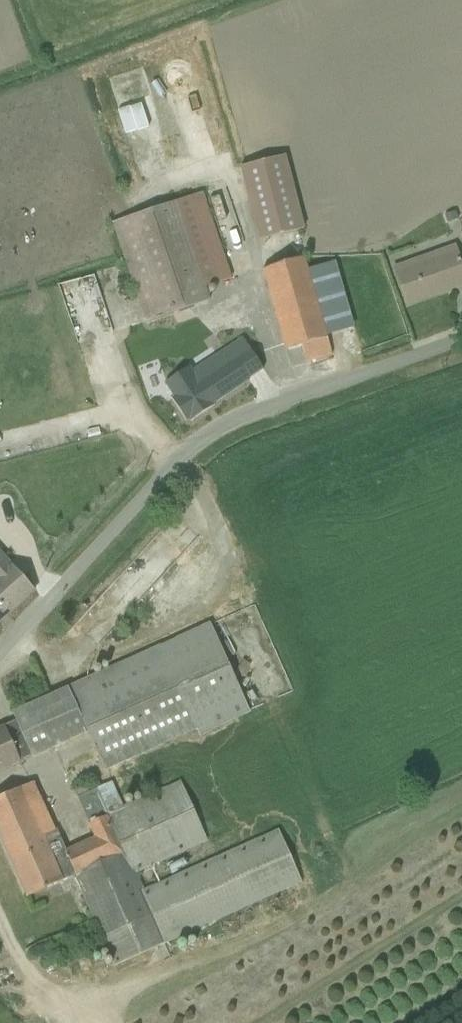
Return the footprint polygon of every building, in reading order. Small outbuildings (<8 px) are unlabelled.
[(242,174),(256,242),(297,234),(283,165),(242,174)] [(210,282),(237,274),(209,185),(118,214),(149,312),(213,292),(210,282)] [(439,213),(444,223),(456,217),(451,207),(439,213)] [(461,284),(461,268),(452,244),(388,269),(404,308),(461,284)] [(265,270),(285,346),(306,340),(312,359),(353,348),(332,269),(306,276),(302,260),(265,270)] [(57,283),(62,304),(101,294),(96,273),(57,283)] [(170,419),(264,388),(245,331),(151,362),(170,419)] [(34,589),(0,554),(0,621),(34,589)] [(162,588),(173,602),(207,576),(195,562),(162,588)] [(6,712),(25,756),(56,743),(57,746),(83,735),(100,773),(243,710),(206,624),(6,712)] [(15,765),(1,726),(0,726),(0,771),(15,765)] [(93,837),(65,849),(72,869),(112,962),(298,884),(274,826),(143,882),(137,869),(208,839),(184,783),(123,809),(112,783),(76,798),(86,820),(93,837)] [(68,876),(50,833),(2,853),(20,896),(68,876)]
